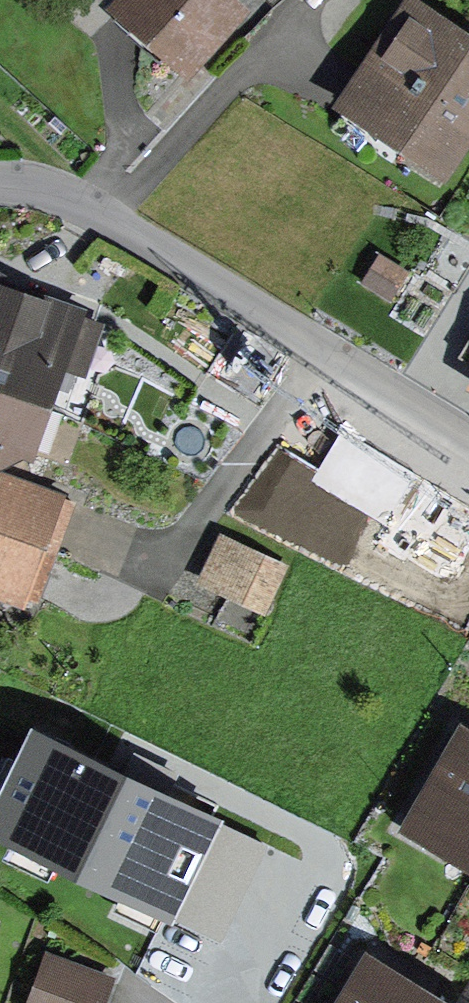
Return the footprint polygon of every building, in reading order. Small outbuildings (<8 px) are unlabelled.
[(187,68),(238,11),(226,0),(126,0),(119,8),(187,68)] [(414,11),(338,124),(392,161),(407,138),(442,162),(468,122),(468,48),(414,11)] [(40,404),(54,363),(78,372),(95,324),(1,291),(0,294),(0,389),(40,404)] [(40,404),(0,389),(0,460),(24,448),(40,404)] [(0,497),(0,531),(54,550),(73,502),(7,478),(0,497)] [(35,600),(54,550),(0,531),(0,588),(35,600)] [(223,542),(205,579),(262,606),(280,569),(223,542)] [(169,915),(215,820),(35,733),(0,806),(0,833),(169,915)] [(468,853),(468,743),(467,742),(427,810),(417,804),(408,818),(468,853)] [(49,959),(38,987),(54,993),(81,1002),(95,1002),(104,979),(49,959)] [(371,970),(351,1002),(427,1002),(371,970)] [(54,993),(38,987),(32,1002),(81,1002),(54,993)]
